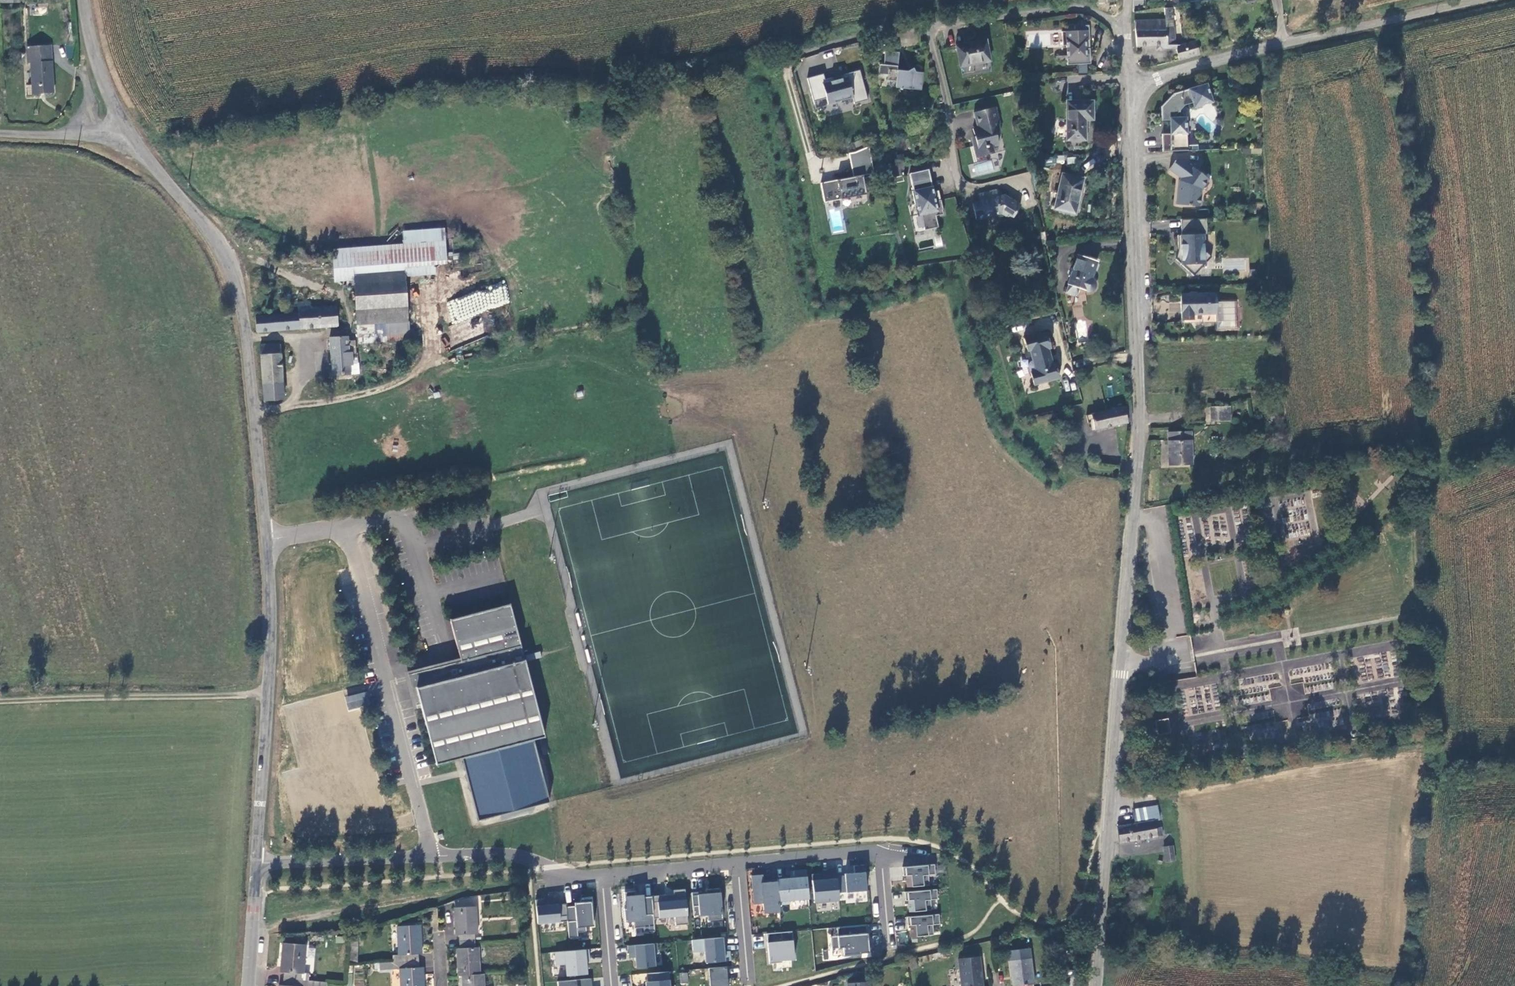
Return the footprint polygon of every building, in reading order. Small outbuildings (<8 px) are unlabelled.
[(1173,5),(1163,6),(1164,17),(1173,17),(1173,5)] [(1164,17),(1135,16),(1135,43),(1154,43),(1171,44),(1172,41),(1173,17),(1164,17)] [(1062,29),(1064,43),(1067,43),(1070,62),(1093,59),(1091,44),(1087,44),(1086,36),(1090,36),(1088,21),(1074,23),(1074,28),(1062,29)] [(992,61),(988,38),(958,45),(963,66),(992,61)] [(1174,47),(1176,56),(1194,52),(1192,39),(1178,41),(1174,47)] [(51,90),(50,42),(26,43),(26,59),(31,59),(32,89),(51,90)] [(898,51),(883,51),(883,65),(879,64),(878,74),(888,75),(888,80),(896,81),(896,87),(922,87),(922,70),(915,70),(912,66),(907,69),(897,69),(898,51)] [(850,76),(810,85),(814,101),(853,93),(850,76)] [(1215,99),(1209,80),(1176,91),(1164,104),(1164,113),(1172,112),(1173,118),(1173,131),(1165,132),(1166,149),(1191,148),(1189,114),(1183,115),(1183,108),(1188,103),(1195,100),(1197,105),(1215,99)] [(1094,99),(1066,97),(1064,135),(1082,137),(1083,116),(1093,117),(1094,99)] [(992,156),(990,149),(995,148),(1001,147),(999,136),(1004,135),(1001,125),(1003,124),(999,109),(977,114),(981,129),(976,130),(978,140),(975,145),(978,159),(992,156)] [(1113,145),(1115,137),(1107,136),(1107,134),(1093,131),(1092,141),(1113,145)] [(849,152),(853,177),(821,182),(825,202),(866,195),(863,174),(874,172),(869,149),(849,152)] [(1063,164),(1066,157),(1058,154),(1055,161),(1063,164)] [(1182,183),(1180,202),(1201,204),(1204,201),(1206,186),(1210,185),(1214,181),(1213,176),(1187,156),(1180,157),(1174,166),(1187,177),(1185,180),(1185,183),(1182,183)] [(910,172),(914,189),(913,189),(916,202),(918,202),(920,213),(922,212),(925,228),(940,225),(937,214),(944,212),(944,208),(944,207),(942,198),(940,198),(938,191),(935,191),(934,189),(930,167),(910,172)] [(1075,212),(1081,177),(1062,173),(1056,208),(1075,212)] [(1020,205),(1004,194),(1002,195),(997,195),(996,190),(996,188),(978,192),(980,199),(971,201),(975,217),(1000,212),(1010,219),(1020,205)] [(1180,257),(1199,273),(1217,254),(1209,247),(1208,232),(1212,232),(1211,215),(1185,217),(1186,232),(1182,233),(1183,247),(1186,247),(1186,250),(1180,257)] [(446,236),(445,224),(401,228),(402,240),(446,236)] [(402,240),(333,250),(336,275),(357,273),(407,267),(436,265),(435,256),(448,255),(446,236),(402,240)] [(1078,289),(1086,291),(1087,291),(1089,291),(1091,290),(1093,288),(1093,285),(1093,283),(1092,281),(1090,279),(1089,279),(1093,260),(1074,256),(1065,295),(1074,297),(1077,295),(1078,289)] [(407,267),(357,273),(360,307),(410,301),(407,267)] [(446,303),(454,324),(511,301),(503,281),(446,303)] [(1212,312),(1212,291),(1180,291),(1180,320),(1193,320),(1192,313),(1212,312)] [(298,309),(255,314),(257,330),(339,323),(338,307),(311,310),(310,297),(297,299),(298,309)] [(364,340),(414,336),(410,301),(360,307),(364,340)] [(1072,304),(1073,318),(1083,318),(1082,304),(1072,304)] [(329,335),(332,373),(352,372),(351,361),(362,360),(361,349),(359,349),(357,337),(354,337),(353,332),(329,335)] [(1046,333),(1023,339),(1027,351),(1029,350),(1032,361),(1029,362),(1028,365),(1033,385),(1058,379),(1054,363),(1052,364),(1048,349),(1050,348),(1046,333)] [(261,342),(265,396),(283,396),(279,341),(261,342)] [(362,360),(351,361),(352,372),(362,371),(362,360)] [(1210,418),(1228,417),(1227,400),(1208,402),(1210,418)] [(1081,413),(1084,430),(1089,430),(1089,431),(1122,425),(1121,423),(1128,422),(1124,405),(1081,413)] [(1192,461),(1191,430),(1166,430),(1166,461),(1192,461)] [(1290,523),(1290,536),(1308,536),(1308,523),(1290,523)] [(454,662),(402,677),(412,708),(416,707),(434,767),(463,760),(538,741),(551,738),(514,602),(442,622),(454,662)] [(345,697),(348,710),(369,705),(366,692),(345,697)] [(1173,732),(1171,721),(1161,723),(1163,735),(1173,732)] [(538,741),(463,760),(479,820),(553,801),(538,741)] [(1117,826),(1120,842),(1162,836),(1160,828),(1156,828),(1154,822),(1160,821),(1157,804),(1139,808),(1142,822),(1135,823),(1117,826)] [(1142,822),(1139,808),(1132,809),(1135,823),(1142,822)] [(1176,860),(1174,845),(1163,847),(1165,862),(1176,860)] [(840,874),(842,891),(870,888),(868,862),(857,863),(858,871),(848,871),(848,873),(840,874)] [(938,862),(906,865),(907,873),(909,873),(910,885),(933,883),(932,872),(939,872),(938,862)] [(797,876),(780,877),(782,902),(793,901),(793,898),(812,896),(809,868),(797,869),(797,876)] [(840,873),(824,875),(824,871),(815,872),(817,900),(843,898),(842,891),(840,874),(840,873)] [(780,877),(771,877),(771,879),(767,880),(766,872),(754,873),(757,902),(766,901),(767,911),(783,909),(782,902),(780,877)] [(704,890),(694,890),(696,914),(710,912),(710,919),(725,917),(723,886),(708,887),(709,892),(704,892),(704,890)] [(656,916),(677,915),(678,923),(690,922),(687,887),(676,888),(676,894),(668,895),(668,893),(654,894),(656,916)] [(940,887),(908,890),(909,898),(911,898),(913,909),(935,907),(934,897),(941,897),(940,887)] [(654,894),(644,895),(644,898),(639,898),(638,889),(627,890),(627,899),(629,899),(629,907),(627,907),(628,920),(628,919),(636,918),(637,926),(646,925),(646,930),(657,929),(656,916),(654,894)] [(595,924),(593,897),(582,898),(583,904),(568,905),(569,919),(571,936),(580,935),(580,931),(588,930),(588,925),(595,924)] [(546,898),(537,898),(539,922),(569,919),(568,905),(568,902),(546,904),(546,898)] [(458,934),(459,941),(475,940),(475,934),(478,933),(476,905),(454,906),(456,934),(458,934)] [(942,912),(911,915),(911,923),(914,923),(915,934),(937,932),(936,922),(943,922),(942,912)] [(872,936),(871,923),(833,926),(840,926),(841,934),(834,934),(835,946),(846,945),(847,955),(865,953),(864,951),(874,950),(874,942),(872,942),(868,942),(867,937),(872,936)] [(393,962),(419,960),(419,953),(422,953),(420,924),(397,925),(399,954),(393,954),(393,962)] [(798,957),(795,929),(770,932),(773,962),(786,961),(785,958),(798,957)] [(727,936),(695,938),(696,951),(708,949),(709,961),(733,959),(733,949),(727,950),(726,944),(728,944),(727,936)] [(458,975),(462,974),(480,973),(479,957),(478,947),(478,945),(475,945),(475,940),(459,941),(459,947),(456,947),(458,975)] [(284,972),(284,979),(308,981),(309,974),(303,973),(305,945),(283,942),(281,962),(280,972),(284,972)] [(659,942),(630,944),(631,957),(637,956),(638,966),(657,964),(656,951),(660,951),(659,942)] [(569,975),(589,973),(588,956),(591,956),(590,948),(557,951),(558,964),(568,963),(569,975)] [(1031,957),(1028,958),(1027,950),(1011,951),(1012,959),(1009,960),(1012,985),(1033,985),(1033,984),(1034,984),(1031,957)] [(980,956),(958,959),(961,985),(983,985),(980,956)] [(419,960),(393,962),(394,968),(399,968),(400,985),(424,985),(423,966),(420,967),(419,960)] [(394,968),(393,962),(379,962),(380,975),(390,975),(394,968)] [(712,967),(713,985),(730,985),(732,985),(730,965),(712,967)] [(650,972),(650,980),(648,980),(648,985),(672,985),(671,970),(650,972)] [(1080,977),(1080,972),(1067,970),(1066,984),(1072,985),(1073,978),(1079,979),(1080,977)] [(680,983),(688,982),(687,972),(679,973),(680,983)] [(484,973),(480,973),(462,974),(463,985),(484,985),(484,973)] [(559,980),(560,985),(594,985),(593,977),(559,980)]
